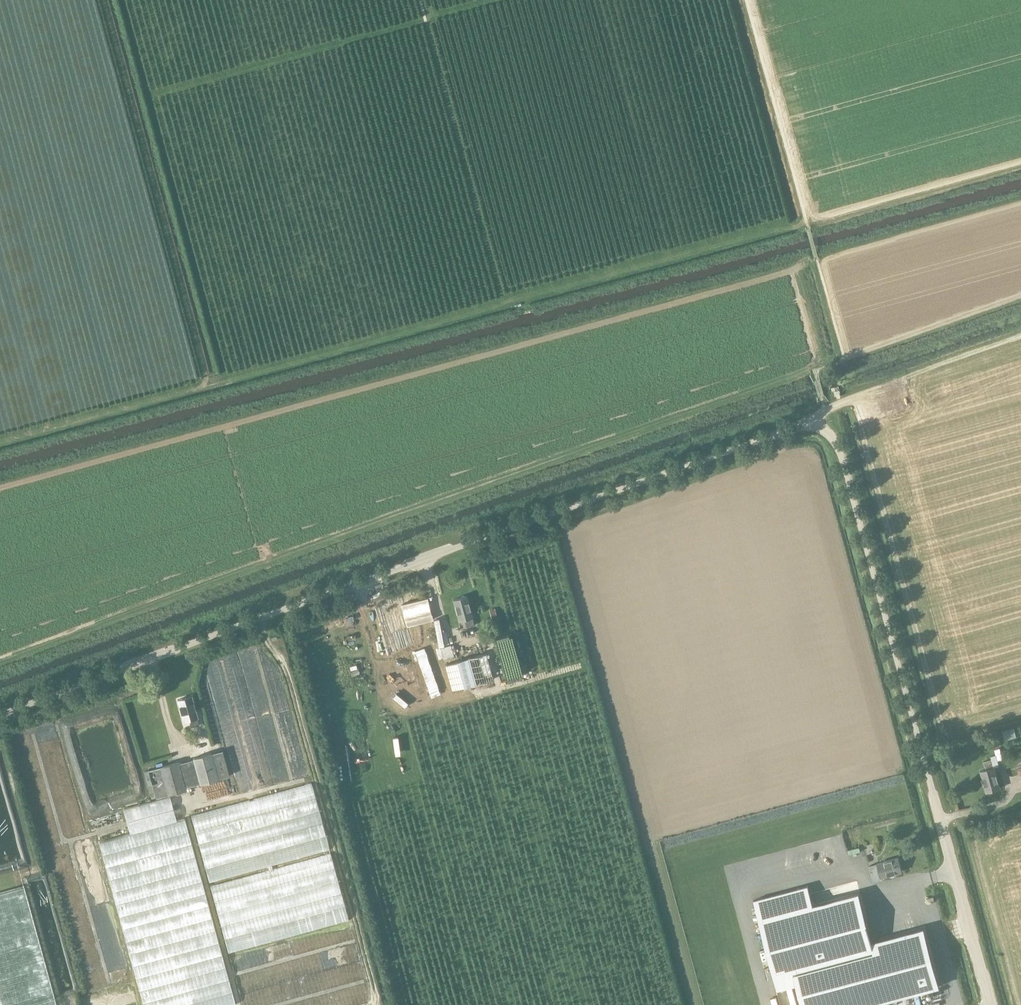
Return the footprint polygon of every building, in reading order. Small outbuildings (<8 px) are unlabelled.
[(466,627),(474,625),(471,617),(472,617),(466,596),(452,600),(458,621),(463,620),(466,627)] [(401,628),(394,631),(399,644),(406,641),(401,628)] [(532,672),(543,670),(535,636),(523,639),(532,672)] [(443,659),(453,656),(450,645),(440,648),(443,659)] [(500,648),(505,677),(522,674),(516,645),(500,648)] [(451,691),(475,684),(493,679),(486,653),(444,664),(451,691)] [(394,690),(391,694),(402,702),(405,699),(394,690)] [(191,696),(177,700),(183,721),(189,720),(191,728),(199,725),(197,718),(191,696)] [(997,760),(1002,759),(999,748),(994,750),(997,760)] [(160,767),(148,770),(155,797),(167,794),(185,789),(185,787),(199,783),(200,784),(218,780),(218,779),(229,776),(222,751),(211,754),(211,753),(193,758),(193,759),(179,763),(178,762),(160,767)] [(986,792),(999,788),(993,767),(991,759),(983,761),(985,769),(980,770),(986,792)] [(312,783),(191,816),(209,881),(329,848),(312,783)] [(144,1004),(231,1004),(235,1004),(184,819),(176,821),(169,796),(123,809),(130,834),(99,842),(144,1004)] [(858,846),(847,848),(850,866),(861,864),(858,846)] [(331,853),(210,886),(228,951),(348,918),(331,853)] [(894,873),(901,871),(898,857),(876,863),(868,865),(873,881),(881,879),(880,876),(889,874),(889,876),(891,877),(894,876),(894,875),(894,873)] [(24,886),(0,893),(0,1004),(57,1004),(24,886)] [(753,900),(771,966),(763,968),(766,980),(774,978),(775,984),(795,979),(801,1004),(870,1004),(939,987),(923,928),(872,942),(858,893),(813,905),(808,886),(753,900)] [(241,996),(241,1004),(247,1004),(255,1004),(255,999),(253,999),(252,995),(241,996)]
